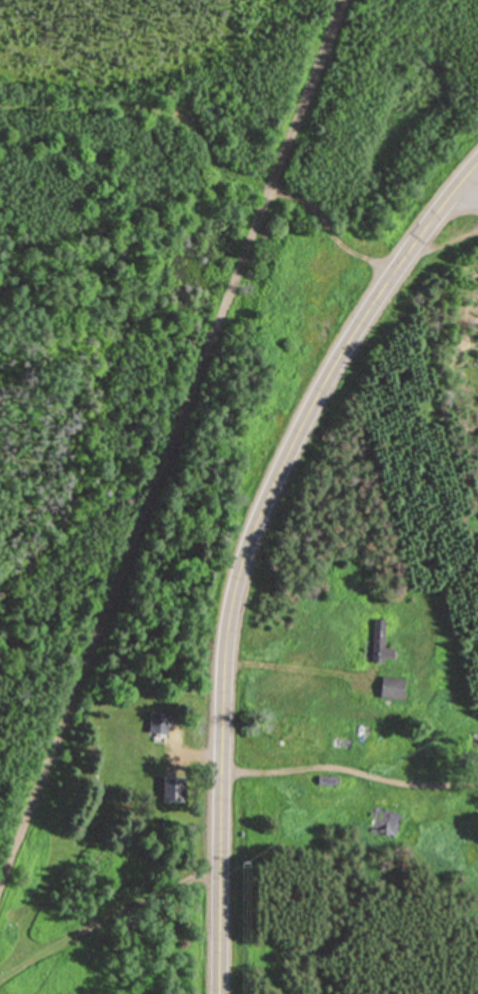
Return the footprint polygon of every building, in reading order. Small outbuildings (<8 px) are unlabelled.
[(394,646),(384,646),(384,618),(371,618),(371,659),(394,659),(394,646)] [(380,697),(404,697),(404,676),(380,676),(380,697)] [(149,711),(149,733),(167,733),(167,711),(149,711)] [(163,778),(163,797),(177,797),(177,778),(163,778)] [(392,836),(396,813),(371,809),(367,832),(392,836)]
